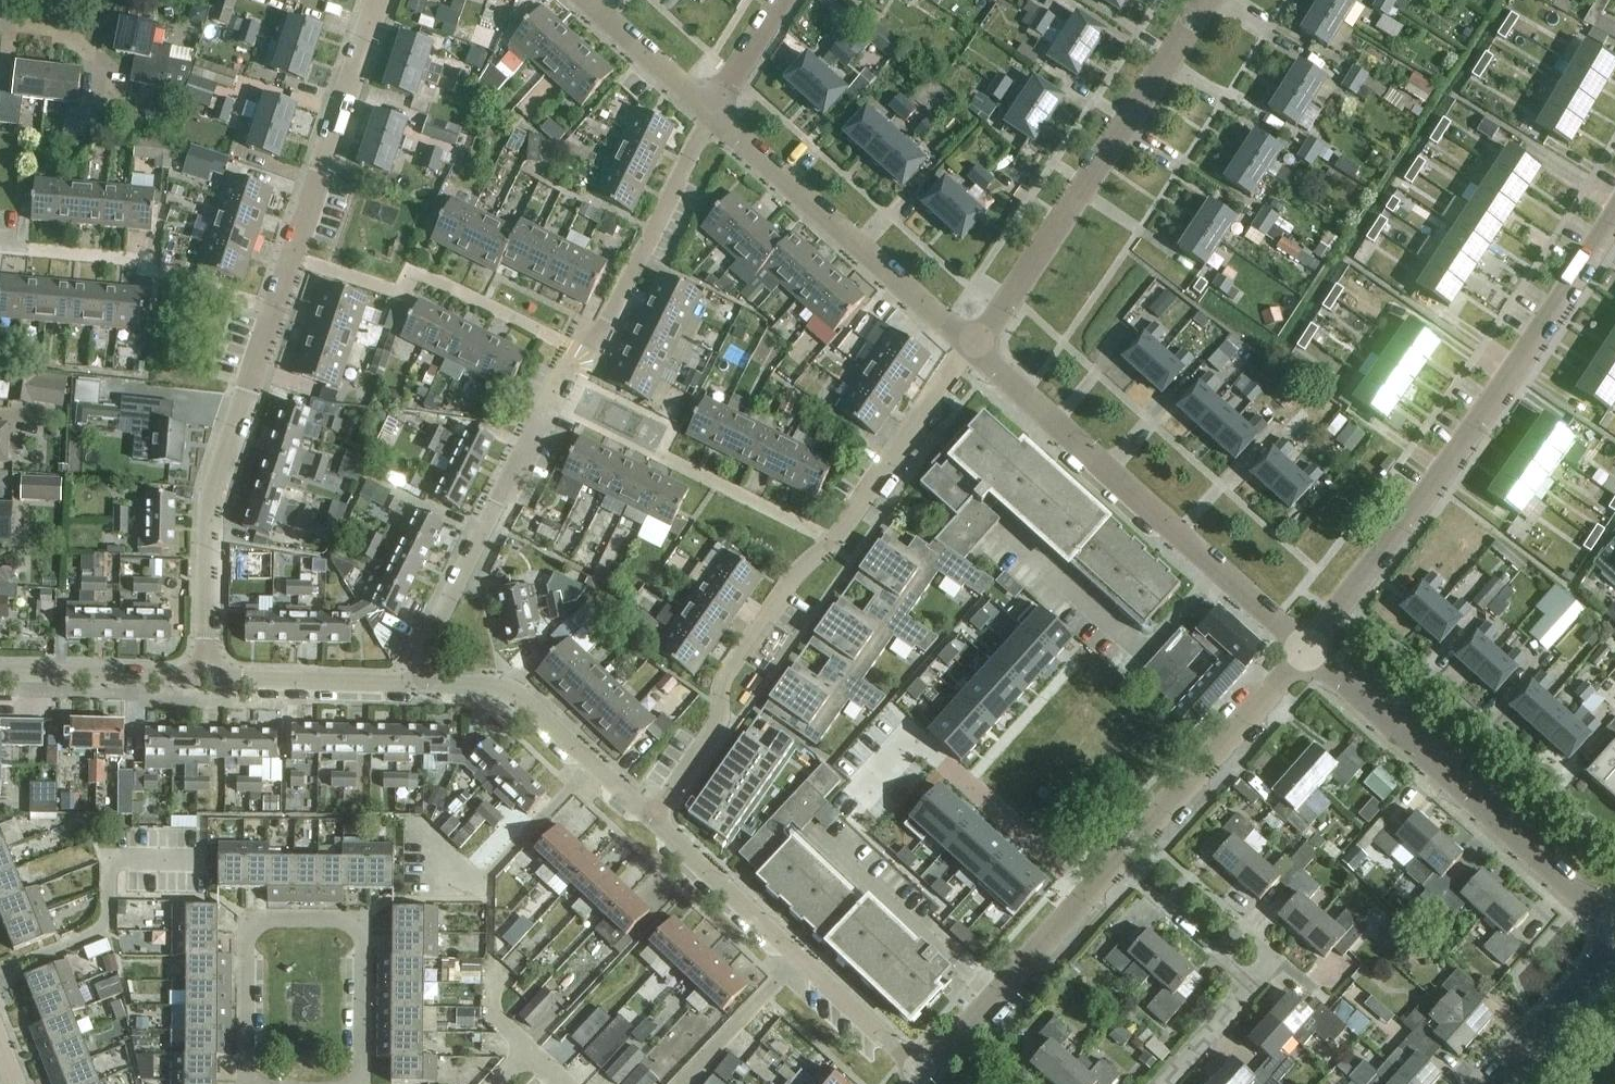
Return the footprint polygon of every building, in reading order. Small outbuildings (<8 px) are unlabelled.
[(407,10),(423,16),(427,3),(417,0),(410,0),(407,10)] [(447,24),(457,28),(461,14),(460,14),(465,0),(455,0),(454,3),(451,11),(447,24)] [(992,29),(1013,0),(1003,0),(986,24),(992,29)] [(1119,11),(1121,8),(1124,7),(1128,2),(1127,0),(1102,0),(1119,11)] [(1316,8),(1343,24),(1357,0),(1321,0),(1316,8)] [(1382,0),(1378,0),(1373,8),(1387,17),(1393,7),(1382,0)] [(1466,43),(1486,12),(1468,0),(1463,0),(1444,29),(1466,43)] [(1595,29),(1602,17),(1611,0),(1598,0),(1584,23),(1595,29)] [(1023,12),(1028,14),(1049,28),(1055,19),(1029,2),(1023,12)] [(436,21),(447,24),(451,11),(440,7),(436,21)] [(512,43),(509,47),(509,52),(518,60),(524,65),(529,59),(561,24),(542,8),(511,42),(512,43)] [(1343,24),(1316,8),(1301,33),(1328,49),(1343,24)] [(128,19),(139,21),(141,11),(130,9),(128,19)] [(1049,28),(1028,14),(1022,24),(1043,38),(1049,28)] [(1519,19),(1511,14),(1504,25),(1512,30),(1519,19)] [(1066,25),(1060,35),(1091,55),(1097,45),(1100,45),(1104,39),(1103,36),(1105,33),(1077,15),(1070,27),(1066,25)] [(1595,29),(1614,40),(1614,24),(1602,17),(1595,29)] [(286,29),(281,45),(313,55),(322,29),(292,19),(288,30),(286,29)] [(172,49),(152,45),(156,27),(122,21),(116,53),(136,57),(131,82),(184,93),(194,65),(169,60),(172,49)] [(246,21),(242,32),(255,36),(259,26),(246,21)] [(561,24),(529,59),(547,75),(578,40),(561,24)] [(903,47),(874,24),(863,38),(891,61),(903,47)] [(1512,30),(1504,25),(1497,36),(1505,41),(1512,30)] [(255,36),(242,32),(239,43),(252,47),(255,36)] [(403,35),(394,62),(426,73),(430,63),(427,62),(433,45),(403,35)] [(1091,55),(1060,35),(1053,45),(1057,47),(1049,59),(1077,77),(1079,74),(1082,73),(1085,68),(1085,65),(1091,55)] [(578,40),(547,75),(565,91),(596,56),(578,40)] [(830,53),(838,61),(849,50),(840,42),(830,53)] [(313,55),(281,45),(278,54),(280,55),(275,72),(305,82),(313,55)] [(1586,45),(1574,66),(1605,85),(1614,68),(1614,62),(1586,45)] [(472,48),(465,64),(481,70),(488,55),(472,48)] [(849,50),(838,61),(847,68),(857,57),(849,50)] [(1486,69),(1493,58),(1486,54),(1479,65),(1486,69)] [(596,56),(565,91),(583,107),(614,72),(596,56)] [(796,90),(805,98),(830,71),(821,62),(818,66),(807,56),(785,80),(788,83),(788,86),(793,90),(796,90)] [(183,100),(211,109),(224,69),(196,60),(183,100)] [(426,73),(394,62),(385,88),(415,98),(421,81),(423,82),(426,73)] [(1300,63),(1285,87),(1311,103),(1327,79),(1300,63)] [(45,101),(49,68),(17,64),(14,88),(2,86),(0,103),(0,124),(20,126),(23,99),(45,101)] [(496,95),(509,81),(489,64),(480,81),(496,95)] [(1486,69),(1479,65),(1472,75),(1479,80),(1486,69)] [(1605,85),(1574,66),(1562,87),(1593,105),(1605,85)] [(1354,67),(1348,77),(1363,86),(1369,76),(1354,67)] [(49,68),(45,101),(68,104),(64,136),(79,138),(81,119),(102,121),(104,98),(78,95),(81,71),(49,68)] [(455,70),(451,81),(465,85),(468,75),(455,70)] [(830,71),(805,98),(813,106),(813,109),(818,113),(821,113),(824,115),(846,91),(835,81),(838,78),(830,71)] [(1436,87),(1415,74),(1408,85),(1429,98),(1436,87)] [(1000,75),(994,84),(1006,93),(1012,84),(1000,75)] [(1363,86),(1348,77),(1342,87),(1357,96),(1363,86)] [(465,85),(451,81),(448,91),(461,96),(465,85)] [(1024,90),(1017,100),(1048,121),(1055,111),(1058,110),(1061,105),(1060,102),(1062,99),(1035,81),(1027,93),(1024,90)] [(1006,93),(994,84),(987,94),(1000,102),(1006,93)] [(1311,103),(1285,87),(1270,111),(1296,127),(1311,103)] [(1593,105),(1562,87),(1550,107),(1581,125),(1593,105)] [(244,118),(255,122),(288,133),(296,106),(254,92),(244,118)] [(889,107),(898,115),(908,103),(900,96),(889,107)] [(220,99),(217,109),(230,114),(234,103),(220,99)] [(1048,121),(1017,100),(1011,110),(1014,112),(1006,124),(1034,142),(1036,139),(1039,139),(1042,133),(1042,130),(1048,121)] [(908,103),(898,115),(906,122),(916,111),(908,103)] [(1581,125),(1550,107),(1537,128),(1569,146),(1581,125)] [(230,114),(217,109),(213,120),(227,124),(230,114)] [(638,109),(627,131),(664,149),(675,127),(638,109)] [(855,144),(864,152),(889,124),(880,116),(877,120),(867,110),(845,134),(848,137),(848,140),(852,144),(855,144)] [(377,113),(368,139),(401,150),(404,141),(401,140),(407,123),(377,113)] [(422,135),(456,148),(463,129),(429,117),(422,135)] [(1437,130),(1444,135),(1451,124),(1444,119),(1437,130)] [(1492,140),(1499,128),(1485,119),(1477,132),(1492,140)] [(540,130),(557,144),(566,134),(549,120),(540,130)] [(917,132),(925,139),(935,128),(927,120),(917,132)] [(288,133),(255,122),(252,131),(255,132),(249,149),(279,159),(288,133)] [(880,167),(883,169),(905,145),(904,144),(895,135),(898,132),(889,124),(864,152),(872,159),(873,163),(877,167),(880,167)] [(1444,135),(1437,130),(1429,141),(1437,146),(1444,135)] [(627,131),(616,152),(654,171),(664,149),(627,131)] [(1256,133),(1240,157),(1266,174),(1282,150),(1256,133)] [(526,164),(539,165),(542,138),(529,136),(526,164)] [(401,150),(368,139),(360,165),(389,175),(395,158),(398,159),(401,150)] [(1310,139),(1304,148),(1318,157),(1324,148),(1310,139)] [(905,145),(883,169),(891,177),(892,180),(896,184),(899,184),(902,186),(924,162),(914,152),(917,149),(907,141),(904,144),(905,145)] [(147,156),(166,157),(167,143),(148,142),(147,156)] [(944,158),(953,149),(945,142),(936,151),(944,158)] [(191,146),(185,165),(211,173),(224,177),(230,159),(191,146)] [(429,147),(426,158),(439,162),(443,152),(429,147)] [(1318,157),(1304,148),(1297,158),(1311,167),(1318,157)] [(1327,163),(1333,155),(1323,149),(1318,157),(1327,163)] [(1540,169),(1510,149),(1496,169),(1527,189),(1540,169)] [(616,152),(606,174),(643,192),(654,171),(616,152)] [(1266,174),(1240,157),(1225,180),(1251,197),(1266,174)] [(439,162),(426,158),(422,169),(436,173),(439,162)] [(1418,159),(1411,170),(1419,174),(1426,163),(1418,159)] [(976,185),(986,174),(978,167),(968,178),(976,185)] [(1527,189),(1496,169),(1483,189),(1514,209),(1527,189)] [(1412,185),(1419,174),(1411,170),(1404,181),(1412,185)] [(643,192),(606,174),(595,196),(632,214),(643,192)] [(964,198),(942,223),(951,231),(951,234),(956,238),(959,238),(962,240),(984,216),(973,206),(976,203),(995,182),(986,174),(976,185),(964,198)] [(229,175),(221,198),(266,213),(273,190),(229,175)] [(32,221),(56,223),(60,182),(36,180),(32,221)] [(964,198),(953,188),(945,181),(923,205),(926,208),(926,211),(931,215),(934,215),(942,223),(964,198)] [(56,223),(80,225),(84,184),(60,182),(56,223)] [(80,225),(104,228),(108,186),(84,184),(80,225)] [(104,228),(128,230),(132,189),(108,186),(104,228)] [(132,189),(128,230),(152,232),(156,191),(132,189)] [(1514,209),(1483,189),(1471,209),(1501,229),(1514,209)] [(733,194),(702,229),(720,245),(752,211),(733,194)] [(221,198),(214,221),(258,236),(266,213),(221,198)] [(1400,203),(1393,198),(1385,210),(1393,214),(1400,203)] [(431,241),(454,252),(475,210),(452,199),(431,241)] [(1210,202),(1195,226),(1221,243),(1236,219),(1210,202)] [(583,204),(578,215),(590,220),(595,210),(583,204)] [(1278,217),(1272,213),(1264,208),(1258,218),(1272,227),(1274,224),(1278,217)] [(1501,229),(1471,209),(1458,228),(1488,248),(1501,229)] [(454,252),(475,262),(496,220),(475,210),(454,252)] [(752,211),(720,245),(738,261),(769,226),(752,211)] [(1388,222),(1380,217),(1373,228),(1381,233),(1388,222)] [(1272,227),(1258,218),(1252,227),(1266,237),(1272,227)] [(607,219),(603,228),(615,234),(619,225),(607,219)] [(497,273),(501,263),(517,231),(516,230),(496,220),(475,262),(497,273)] [(214,221),(206,244),(251,259),(258,236),(214,221)] [(501,263),(522,274),(543,231),(521,221),(516,230),(517,231),(501,263)] [(769,226),(738,261),(756,277),(763,269),(787,242),(786,242),(769,226)] [(1221,243),(1195,226),(1179,250),(1205,267),(1221,243)] [(1366,239),(1374,244),(1381,233),(1373,228),(1366,239)] [(1488,248),(1458,228),(1445,248),(1475,268),(1488,248)] [(522,274),(543,284),(564,242),(543,231),(522,274)] [(787,242),(763,269),(780,284),(811,250),(793,233),(786,242),(787,242)] [(1295,261),(1301,252),(1283,239),(1276,249),(1295,261)] [(543,284),(564,294),(585,252),(564,242),(543,284)] [(251,259),(206,244),(198,267),(243,282),(251,259)] [(1475,268),(1445,248),(1432,268),(1462,288),(1475,268)] [(811,250),(780,284),(798,300),(829,265),(811,250)] [(585,252),(564,294),(587,306),(608,264),(585,252)] [(829,265),(798,300),(815,316),(846,281),(829,265)] [(1462,288),(1432,268),(1418,288),(1449,308),(1462,288)] [(756,277),(740,295),(751,304),(766,287),(773,293),(780,284),(763,269),(756,277)] [(661,274),(650,296),(692,317),(703,295),(661,274)] [(1213,286),(1227,295),(1234,285),(1220,276),(1213,286)] [(22,321),(26,279),(1,277),(0,292),(0,319),(22,321)] [(725,277),(718,285),(728,293),(734,285),(725,277)] [(22,321),(46,323),(49,282),(26,279),(22,321)] [(1201,279),(1193,290),(1200,296),(1208,285),(1201,279)] [(846,281),(815,316),(834,333),(865,298),(846,281)] [(46,323),(70,325),(73,284),(49,282),(46,323)] [(324,283),(317,306),(361,321),(369,298),(324,283)] [(70,325),(93,327),(97,286),(73,284),(70,325)] [(93,327),(117,330),(121,288),(97,286),(93,327)] [(1344,291),(1336,286),(1329,297),(1337,301),(1344,291)] [(121,288),(117,330),(141,332),(145,290),(121,288)] [(1167,291),(1149,310),(1159,319),(1176,300),(1167,291)] [(650,296),(639,317),(682,338),(692,317),(650,296)] [(1337,301),(1329,297),(1322,308),(1330,312),(1337,301)] [(401,338),(423,349),(442,311),(420,301),(401,338)] [(317,306),(309,329),(354,344),(361,321),(317,306)] [(1284,320),(1280,307),(1263,312),(1267,325),(1284,320)] [(379,327),(391,331),(398,313),(385,309),(379,327)] [(423,349),(445,359),(463,322),(442,311),(423,349)] [(639,317),(629,339),(671,360),(682,338),(639,317)] [(445,359),(466,370),(485,333),(463,322),(445,359)] [(1440,344),(1410,323),(1396,343),(1426,364),(1440,344)] [(1124,359),(1143,377),(1164,354),(1154,345),(1164,334),(1154,325),(1124,359)] [(1311,325),(1304,336),(1312,341),(1319,330),(1311,325)] [(309,329),(301,352),(346,367),(354,344),(309,329)] [(892,330),(878,350),(917,377),(931,357),(892,330)] [(466,370),(488,380),(506,343),(485,333),(466,370)] [(1604,352),(1614,359),(1614,335),(1604,352)] [(1312,341),(1304,336),(1297,347),(1305,352),(1312,341)] [(629,339),(618,360),(661,381),(671,360),(629,339)] [(1226,342),(1208,363),(1219,373),(1238,352),(1226,342)] [(506,343),(488,380),(510,391),(528,354),(506,343)] [(1426,364),(1396,343),(1382,362),(1412,383),(1426,364)] [(878,350),(865,370),(903,396),(917,377),(878,350)] [(370,374),(384,378),(392,355),(378,351),(370,374)] [(1164,354),(1143,377),(1162,394),(1193,360),(1184,351),(1173,363),(1164,354)] [(346,367),(301,352),(294,375),(339,390),(346,367)] [(1604,352),(1591,372),(1614,387),(1614,359),(1604,352)] [(4,354),(3,364),(16,365),(17,355),(4,354)] [(661,381),(618,360),(608,382),(650,403),(661,381)] [(1412,383),(1382,362),(1369,381),(1399,402),(1412,383)] [(865,370),(851,389),(889,416),(903,396),(865,370)] [(1258,379),(1266,386),(1274,377),(1266,370),(1258,379)] [(695,390),(702,376),(691,371),(684,385),(695,390)] [(1591,372),(1578,392),(1608,412),(1614,401),(1614,387),(1591,372)] [(8,402),(11,385),(7,385),(7,374),(0,374),(0,401),(8,402)] [(1179,409),(1198,426),(1218,403),(1209,394),(1219,383),(1209,374),(1179,409)] [(1355,401),(1384,422),(1399,402),(1369,381),(1368,383),(1358,375),(1346,392),(1356,399),(1355,401)] [(11,404),(33,408),(37,382),(15,378),(11,404)] [(77,383),(75,403),(98,405),(100,385),(79,383),(77,383)] [(1242,395),(1252,404),(1262,393),(1253,384),(1242,395)] [(425,399),(428,391),(420,387),(417,396),(425,399)] [(323,389),(319,400),(334,405),(338,393),(323,389)] [(889,416),(851,389),(837,409),(876,436),(889,416)] [(395,410),(402,395),(391,390),(383,405),(395,410)] [(779,412),(791,417),(800,398),(789,392),(779,412)] [(172,424),(174,404),(122,398),(121,409),(99,407),(79,405),(77,425),(89,426),(89,417),(120,420),(133,422),(131,436),(136,436),(133,460),(151,462),(151,463),(182,466),(186,426),(172,424)] [(687,436),(709,447),(727,409),(705,399),(687,436)] [(285,403),(276,429),(303,437),(307,424),(314,426),(318,414),(285,403)] [(1198,426),(1217,443),(1237,420),(1218,403),(1198,426)] [(1285,426),(1282,430),(1291,438),(1295,435),(1311,417),(1302,408),(1285,426)] [(709,447),(730,457),(748,420),(727,409),(709,447)] [(956,518),(936,541),(964,561),(1001,520),(991,511),(1003,497),(1146,626),(1181,587),(1169,576),(1171,574),(1159,563),(1157,565),(1145,555),(1147,553),(1135,541),(1133,544),(1121,533),(1123,531),(1111,520),(1109,522),(1097,511),(1099,509),(1086,498),(1084,500),(1073,489),(1075,487),(1062,476),(1060,478),(1048,467),(1050,465),(1038,454),(1036,456),(1034,455),(1031,458),(984,416),(971,431),(968,428),(931,469),(934,471),(920,486),(956,518)] [(328,418),(325,430),(340,434),(343,422),(328,418)] [(1237,420),(1217,443),(1236,460),(1267,426),(1257,418),(1247,429),(1237,420)] [(1545,418),(1531,438),(1560,459),(1574,439),(1545,418)] [(730,457),(751,468),(770,430),(748,420),(730,457)] [(7,463),(8,423),(0,423),(0,463),(7,463)] [(1351,454),(1365,435),(1350,423),(1336,442),(1351,454)] [(440,443),(452,448),(483,464),(495,440),(470,427),(470,428),(464,441),(434,426),(429,437),(440,443)] [(276,429),(268,453),(302,464),(305,454),(305,453),(299,450),(303,437),(276,429)] [(751,468),(773,478),(791,441),(770,430),(751,468)] [(584,485),(585,485),(603,448),(581,437),(563,475),(574,480),(584,485)] [(1560,459),(1531,438),(1517,457),(1546,478),(1560,459)] [(773,478),(794,489),(813,452),(791,441),(773,478)] [(1252,475),(1272,492),(1292,470),(1282,461),(1293,449),(1283,441),(1252,475)] [(453,463),(447,475),(471,487),(483,464),(452,448),(446,459),(453,463)] [(585,485),(606,496),(624,459),(603,448),(585,485)] [(813,452),(794,489),(816,500),(835,462),(813,452)] [(268,453),(260,478),(287,487),(291,474),(298,476),(302,464),(268,453)] [(317,457),(305,453),(305,454),(302,464),(313,468),(317,457)] [(359,483),(367,460),(346,453),(338,475),(359,483)] [(317,457),(313,468),(326,472),(330,461),(317,457)] [(1517,457),(1503,476),(1533,497),(1546,478),(1517,457)] [(606,496),(628,506),(646,469),(624,459),(606,496)] [(1292,470),(1272,492),(1291,510),(1322,476),(1312,467),(1302,478),(1292,470)] [(313,468),(309,479),(323,484),(326,472),(313,468)] [(628,506),(649,517),(667,480),(646,469),(628,506)] [(404,485),(417,492),(424,478),(411,472),(404,485)] [(471,487),(447,475),(440,487),(434,484),(429,495),(428,495),(428,496),(460,511),(471,487)] [(1503,476),(1489,496),(1519,517),(1533,497),(1503,476)] [(21,501),(61,503),(62,479),(22,478),(21,501)] [(260,478),(252,503),(285,514),(296,517),(310,522),(314,510),(289,502),(283,500),(287,487),(260,478)] [(575,502),(584,485),(574,480),(566,497),(575,502)] [(667,480),(649,517),(671,528),(676,518),(689,490),(667,480)] [(367,482),(360,497),(372,503),(379,488),(367,482)] [(141,510),(140,524),(175,525),(176,497),(148,496),(147,511),(141,510)] [(444,524),(390,497),(384,509),(406,520),(400,532),(432,548),(444,524)] [(7,501),(0,501),(0,542),(12,542),(13,501),(7,501)] [(252,503),(244,528),(271,537),(275,523),(282,525),(292,529),(296,517),(285,514),(252,503)] [(114,511),(114,523),(128,524),(129,511),(114,511)] [(296,517),(292,529),(307,534),(310,522),(296,517)] [(671,528),(669,533),(679,538),(688,524),(676,518),(671,528)] [(561,528),(545,519),(537,534),(554,542),(561,528)] [(128,524),(114,523),(114,536),(128,536),(128,524)] [(175,525),(140,524),(140,549),(174,550),(175,525)] [(1597,526),(1590,537),(1598,542),(1605,531),(1597,526)] [(1603,550),(1605,551),(1614,540),(1614,530),(1603,550)] [(394,544),(389,555),(420,571),(432,548),(400,532),(406,535),(400,548),(394,544)] [(370,533),(365,543),(378,550),(384,540),(370,533)] [(854,581),(876,597),(876,596),(907,618),(908,617),(938,573),(962,590),(965,586),(981,597),(994,582),(964,561),(936,541),(930,548),(917,539),(908,550),(886,535),(854,581)] [(256,537),(253,545),(266,547),(268,541),(256,537)] [(1583,548),(1591,553),(1598,542),(1590,537),(1583,548)] [(1614,585),(1614,540),(1605,551),(1603,550),(1593,565),(1614,585)] [(1492,549),(1520,572),(1526,564),(1499,541),(1492,549)] [(378,550),(365,543),(359,555),(373,562),(378,550)] [(724,551),(710,572),(749,598),(763,578),(724,551)] [(389,570),(383,582),(409,594),(420,571),(389,555),(383,566),(389,570)] [(247,560),(246,583),(271,584),(272,561),(247,560)] [(162,578),(162,562),(150,561),(149,577),(162,578)] [(687,584),(696,591),(735,618),(749,598),(710,572),(700,565),(687,584)] [(1574,576),(1565,570),(1561,577),(1570,583),(1574,576)] [(1003,574),(998,581),(1007,590),(1013,583),(1003,574)] [(560,594),(562,606),(577,602),(584,593),(586,590),(555,575),(548,589),(550,596),(560,594)] [(1402,609),(1421,627),(1441,604),(1432,595),(1442,584),(1432,575),(1402,609)] [(1499,582),(1495,579),(1474,602),(1484,612),(1511,582),(1504,576),(1499,582)] [(365,603),(359,606),(366,617),(375,612),(377,609),(397,618),(409,594),(383,582),(373,577),(367,589),(371,591),(365,603)] [(82,594),(94,594),(94,579),(82,579),(82,594)] [(94,579),(94,594),(107,595),(107,580),(94,579)] [(134,595),(146,595),(146,580),(134,580),(134,595)] [(146,580),(146,595),(159,595),(160,581),(146,580)] [(287,583),(287,598),(299,598),(300,583),(287,583)] [(300,583),(299,598),(312,598),(312,583),(300,583)] [(7,618),(8,600),(16,601),(17,587),(0,586),(0,617),(7,618)] [(498,593),(503,619),(537,612),(535,600),(528,601),(525,587),(498,593)] [(1546,618),(1531,634),(1549,651),(1564,634),(1584,612),(1556,587),(1555,588),(1547,596),(1536,609),(1546,618)] [(1499,597),(1506,603),(1515,594),(1507,588),(1499,597)] [(41,591),(40,602),(51,603),(52,592),(41,591)] [(696,591),(683,611),(721,638),(735,618),(696,591)] [(547,597),(550,609),(562,606),(560,594),(550,596),(547,597)] [(809,646),(831,661),(831,660),(863,682),(893,638),(913,651),(916,648),(925,654),(939,639),(908,617),(907,618),(876,596),(876,597),(863,615),(841,599),(809,646)] [(1499,618),(1510,606),(1506,603),(1499,597),(1489,609),(1499,618)] [(1441,604),(1421,627),(1440,644),(1471,610),(1461,601),(1451,613),(1441,604)] [(570,622),(579,630),(597,611),(588,603),(570,622)] [(67,612),(67,640),(93,640),(94,606),(82,605),(68,605),(67,612)] [(94,606),(93,640),(119,641),(120,613),(106,613),(106,606),(94,606)] [(325,617),(325,645),(351,645),(352,623),(355,623),(366,617),(359,606),(352,610),(339,610),(339,617),(325,617)] [(562,606),(550,609),(552,621),(565,619),(562,606)] [(120,613),(119,641),(145,641),(146,607),(134,607),(134,613),(120,613)] [(146,607),(145,641),(172,642),(173,614),(158,614),(158,607),(146,607)] [(246,643),(272,644),(273,616),(259,615),(259,608),(246,608),(246,643)] [(272,644),(299,644),(299,609),(287,609),(287,616),(273,616),(272,644)] [(299,644),(325,645),(325,617),(311,616),(311,609),(299,609),(299,644)] [(1182,629),(1140,675),(1177,708),(1172,714),(1192,732),(1266,649),(1240,626),(1239,628),(1219,609),(1192,639),(1182,629)] [(683,611),(669,630),(708,657),(721,638),(683,611)] [(982,611),(976,617),(985,626),(991,620),(982,611)] [(537,612),(503,619),(508,645),(536,640),(533,625),(540,624),(537,612)] [(1041,612),(1025,630),(1056,658),(1072,640),(1041,612)] [(642,626),(652,634),(659,625),(649,617),(642,626)] [(976,617),(970,624),(980,633),(985,626),(976,617)] [(1457,659),(1476,676),(1496,654),(1486,645),(1497,633),(1487,625),(1457,659)] [(1592,649),(1603,637),(1592,627),(1581,639),(1592,649)] [(554,690),(587,656),(598,644),(582,629),(571,641),(569,639),(536,673),(554,690)] [(708,657),(669,630),(655,650),(694,677),(708,657)] [(1025,630),(1009,647),(1040,675),(1056,658),(1025,630)] [(950,646),(944,652),(954,661),(960,654),(950,646)] [(1591,662),(1597,667),(1611,651),(1605,646),(1591,662)] [(1009,647),(993,665),(1024,693),(1040,675),(1009,647)] [(1496,654),(1476,676),(1495,694),(1526,660),(1516,651),(1506,662),(1496,654)] [(944,652),(938,659),(948,667),(954,661),(944,652)] [(554,690),(572,707),(604,672),(587,656),(554,690)] [(831,660),(831,661),(818,679),(796,664),(764,710),(817,747),(849,702),(862,711),(865,708),(873,713),(887,698),(863,682),(831,660)] [(993,665),(977,682),(1008,710),(1024,693),(993,665)] [(572,707),(589,723),(621,689),(604,672),(572,707)] [(1511,708),(1531,726),(1551,703),(1541,694),(1552,683),(1542,674),(1511,708)] [(919,681),(913,687),(922,696),(928,689),(919,681)] [(977,682),(962,700),(993,728),(1008,710),(977,682)] [(1575,695),(1585,704),(1595,692),(1586,684),(1575,695)] [(913,687),(907,694),(917,702),(922,696),(913,687)] [(589,723),(606,740),(639,705),(621,689),(589,723)] [(962,700),(946,717),(977,745),(993,728),(962,700)] [(1531,726),(1550,743),(1570,720),(1551,703),(1531,726)] [(639,705),(606,740),(624,756),(656,722),(639,705)] [(664,735),(673,725),(663,715),(656,722),(654,725),(664,735)] [(946,717),(930,735),(961,763),(977,745),(946,717)] [(1570,720),(1550,743),(1569,760),(1600,726),(1590,717),(1580,729),(1570,720)] [(1,766),(2,747),(43,748),(44,722),(1,721),(0,733),(0,766),(1,766)] [(71,751),(97,752),(98,723),(72,723),(71,751)] [(97,752),(97,763),(104,763),(107,760),(124,760),(125,724),(98,723),(97,752)] [(690,816),(727,842),(795,744),(768,725),(761,735),(751,728),(690,816)] [(293,727),(292,762),(305,762),(305,755),(319,755),(320,727),(293,727)] [(320,727),(319,755),(333,755),(333,762),(345,763),(346,727),(320,727)] [(346,727),(345,763),(357,763),(358,756),(371,756),(372,728),(346,727)] [(372,728),(371,756),(385,756),(385,763),(397,763),(397,728),(372,728)] [(397,728),(397,763),(408,763),(408,756),(422,757),(423,728),(397,728)] [(423,728),(422,757),(436,757),(436,764),(449,764),(461,766),(463,753),(457,752),(450,751),(450,738),(450,729),(423,728)] [(1593,765),(1614,741),(1614,738),(1605,729),(1581,755),(1593,765)] [(173,759),(173,731),(146,731),(146,766),(146,770),(172,771),(173,767),(173,759)] [(173,731),(173,759),(173,767),(185,767),(185,778),(198,778),(199,767),(199,732),(173,731)] [(211,760),(225,760),(225,732),(199,732),(199,767),(211,767),(211,760)] [(238,768),(251,768),(251,733),(225,732),(225,760),(239,761),(238,768)] [(251,733),(251,768),(263,768),(263,761),(277,761),(277,733),(251,733)] [(48,738),(48,747),(57,747),(57,738),(48,738)] [(463,753),(461,766),(465,766),(474,775),(479,770),(489,780),(508,759),(489,741),(476,755),(463,753)] [(1587,774),(1586,775),(1614,801),(1614,743),(1587,774)] [(1314,747),(1294,770),(1317,790),(1330,776),(1344,789),(1360,771),(1343,756),(1335,765),(1314,747)] [(508,759),(489,780),(499,789),(494,794),(503,803),(527,777),(508,759)] [(90,763),(90,775),(97,775),(97,772),(104,773),(104,763),(97,763),(90,763)] [(1363,785),(1385,803),(1402,783),(1381,764),(1363,785)] [(766,892),(778,903),(780,901),(792,912),(790,914),(802,925),(804,923),(815,934),(813,936),(826,948),(827,946),(839,957),(837,959),(849,970),(851,968),(863,979),(861,981),(873,992),(875,990),(911,1024),(924,1009),(927,1012),(952,985),(945,979),(952,971),(922,943),(912,953),(792,841),(789,843),(781,835),(792,824),(801,832),(827,803),(824,800),(841,782),(823,765),(739,855),(760,875),(756,879),(768,890),(766,892)] [(59,793),(72,794),(73,767),(60,767),(59,793)] [(1317,790),(1294,770),(1273,793),(1283,802),(1275,812),(1302,836),(1318,818),(1304,805),(1317,790)] [(97,775),(90,775),(90,785),(104,785),(104,773),(97,772),(97,775)] [(119,816),(133,816),(133,772),(119,772),(119,816)] [(291,788),(305,788),(305,773),(291,773),(291,788)] [(332,789),(344,789),(345,775),(332,775),(332,789)] [(345,775),(344,789),(357,789),(357,775),(345,775)] [(384,790),(396,790),(397,776),(384,776),(384,790)] [(397,776),(396,790),(409,790),(409,776),(397,776)] [(144,792),(158,792),(158,778),(145,777),(144,792)] [(527,777),(503,803),(504,803),(511,810),(512,811),(517,806),(527,816),(547,795),(527,777)] [(185,793),(197,793),(198,778),(185,778),(185,793)] [(198,778),(197,793),(210,793),(210,778),(198,778)] [(237,794),(250,794),(250,779),(237,779),(237,794)] [(250,779),(250,794),(262,794),(262,779),(250,779)] [(1260,799),(1240,781),(1233,788),(1253,806),(1260,799)] [(31,815),(57,815),(57,785),(32,784),(31,815)] [(436,787),(432,796),(442,800),(446,792),(436,787)] [(939,788),(911,819),(929,835),(957,804),(939,788)] [(465,793),(458,801),(463,806),(470,798),(465,793)] [(62,810),(78,811),(79,796),(62,795),(62,810)] [(279,812),(280,797),(264,797),(264,812),(279,812)] [(1359,815),(1369,825),(1383,809),(1373,799),(1359,815)] [(457,800),(448,809),(454,815),(463,806),(458,801),(457,800)] [(486,803),(476,813),(486,822),(496,811),(486,803)] [(957,804),(929,835),(946,851),(974,820),(957,804)] [(496,811),(486,822),(488,824),(494,830),(499,826),(504,819),(503,818),(496,811)] [(173,816),(173,825),(198,824),(198,814),(173,816)] [(1232,840),(1214,860),(1237,881),(1257,858),(1243,845),(1256,830),(1237,815),(1222,832),(1232,840)] [(1419,859),(1440,835),(1417,815),(1399,835),(1389,826),(1373,844),(1390,859),(1391,857),(1407,872),(1419,859)] [(449,839),(461,825),(453,818),(441,831),(449,839)] [(974,820),(946,851),(964,867),(992,836),(974,820)] [(535,876),(542,882),(578,844),(559,826),(535,851),(548,863),(535,876)] [(1317,835),(1311,842),(1320,850),(1326,843),(1317,835)] [(1422,887),(1439,902),(1454,885),(1445,877),(1463,856),(1440,835),(1419,859),(1435,873),(1422,887)] [(992,836),(964,867),(981,883),(1009,852),(992,836)] [(1257,858),(1237,881),(1260,902),(1278,881),(1287,889),(1303,872),(1303,873),(1321,853),(1308,842),(1291,862),(1285,856),(1272,871),(1257,858)] [(560,874),(572,885),(595,860),(578,844),(542,882),(548,887),(560,874)] [(219,890),(244,890),(244,845),(219,845),(219,890)] [(244,890),(268,890),(269,890),(269,859),(270,859),(270,846),(244,845),(244,890)] [(343,846),(343,859),(344,859),(343,891),(344,891),(369,891),(369,847),(343,846)] [(1342,862),(1353,873),(1368,857),(1357,846),(1342,862)] [(16,870),(7,847),(0,850),(0,877),(16,870)] [(394,847),(369,847),(369,891),(393,891),(394,847)] [(905,849),(896,858),(903,864),(912,855),(905,849)] [(1009,852),(981,883),(999,898),(1027,867),(1009,852)] [(912,855),(903,864),(909,870),(918,860),(912,855)] [(268,903),(293,904),(293,859),(270,859),(269,859),(269,890),(268,890),(268,903)] [(293,904),(319,904),(319,859),(293,859),(293,904)] [(319,859),(319,904),(344,904),(344,891),(343,891),(344,859),(343,859),(319,859)] [(572,910),(578,915),(614,877),(595,860),(572,885),(584,897),(572,910)] [(1027,867),(999,898),(1017,915),(1045,884),(1027,867)] [(38,889),(37,888),(25,893),(16,870),(0,877),(0,903),(38,889)] [(1297,898),(1279,918),(1302,939),(1322,916),(1308,903),(1321,888),(1303,873),(1303,872),(1287,889),(1297,898)] [(1469,903),(1484,917),(1505,894),(1482,873),(1464,894),(1454,885),(1439,902),(1455,918),(1469,903)] [(596,908),(608,919),(632,894),(614,877),(578,915),(584,921),(596,908)] [(940,880),(931,890),(938,896),(946,886),(940,880)] [(946,886),(938,896),(944,902),(953,892),(946,886)] [(5,928),(47,912),(38,889),(0,903),(0,915),(5,928)] [(627,936),(650,911),(632,894),(608,919),(596,932),(608,943),(614,949),(627,936)] [(1505,894),(1484,917),(1500,932),(1484,949),(1504,967),(1523,947),(1510,935),(1528,915),(1505,894)] [(119,903),(118,916),(127,916),(127,903),(119,903)] [(174,907),(174,932),(219,932),(219,907),(174,907)] [(393,909),(393,934),(438,934),(438,909),(393,909)] [(1322,916),(1302,939),(1325,959),(1334,949),(1343,958),(1368,930),(1350,914),(1347,911),(1334,926),(1322,916)] [(47,912),(5,928),(14,952),(56,935),(47,912)] [(657,974),(692,936),(673,919),(671,921),(650,943),(649,945),(661,956),(650,968),(657,974)] [(1381,942),(1395,954),(1404,944),(1401,942),(1410,932),(1398,920),(1388,931),(1390,932),(1381,942)] [(962,926),(953,936),(959,942),(968,932),(962,926)] [(522,939),(511,930),(503,940),(513,949),(522,939)] [(174,958),(187,958),(219,958),(219,957),(219,932),(174,932),(174,958)] [(968,932),(959,942),(966,948),(974,938),(968,932)] [(1139,991),(1151,976),(1172,953),(1149,932),(1131,953),(1121,944),(1106,962),(1139,991)] [(1401,949),(1406,953),(1407,963),(1426,960),(1425,950),(1429,946),(1414,933),(1401,949)] [(393,934),(393,958),(393,959),(424,959),(424,960),(437,960),(438,934),(393,934)] [(675,967),(687,978),(710,953),(692,936),(657,974),(662,980),(675,967)] [(109,939),(84,949),(89,961),(114,951),(109,939)] [(686,1002),(693,1008),(728,970),(710,953),(687,978),(698,989),(686,1002)] [(1172,953),(1151,976),(1166,989),(1147,1010),(1165,1026),(1186,1002),(1177,994),(1195,973),(1172,953)] [(119,971),(115,956),(102,959),(107,975),(119,971)] [(187,958),(186,982),(231,982),(232,957),(219,957),(219,958),(187,958)] [(380,958),(379,983),(424,984),(424,960),(424,959),(393,959),(393,958),(380,958)] [(442,971),(455,971),(455,960),(442,960),(442,971)] [(480,975),(481,961),(463,960),(463,961),(456,961),(455,969),(462,969),(462,974),(480,975)] [(25,978),(34,1001),(75,985),(66,962),(25,978)] [(1074,982),(1084,970),(1076,963),(1066,974),(1074,982)] [(728,970),(693,1008),(699,1014),(711,1001),(724,1012),(747,987),(728,970)] [(1451,995),(1440,1006),(1476,1038),(1493,1019),(1475,1002),(1483,993),(1458,971),(1443,988),(1451,995)] [(123,994),(118,978),(95,987),(101,1002),(123,994)] [(186,982),(186,1007),(231,1007),(231,982),(186,982)] [(1057,992),(1068,1001),(1076,991),(1066,982),(1057,992)] [(379,983),(379,1008),(424,1009),(424,984),(379,983)] [(31,1029),(31,1030),(85,1009),(75,985),(34,1001),(43,1024),(31,1029)] [(532,1030),(558,1002),(544,989),(518,1017),(532,1030)] [(1291,995),(1270,1018),(1293,1039),(1303,1048),(1316,1034),(1326,1043),(1330,1039),(1335,1043),(1348,1029),(1316,1000),(1307,1009),(1291,995)] [(1383,1007),(1372,997),(1365,1006),(1376,1015),(1383,1007)] [(1414,1033),(1413,1034),(1431,1050),(1439,1041),(1458,1058),(1476,1038),(1440,1006),(1430,1018),(1419,1008),(1404,1024),(1414,1033)] [(186,1007),(186,1032),(231,1033),(231,1007),(186,1007)] [(379,1008),(379,1034),(424,1034),(424,1009),(379,1008)] [(31,1030),(40,1053),(82,1037),(73,1014),(85,1009),(31,1030)] [(600,1009),(572,1038),(583,1049),(611,1019),(600,1009)] [(475,1028),(475,1010),(457,1010),(457,1028),(475,1028)] [(146,1031),(146,1017),(134,1017),(134,1031),(146,1031)] [(1270,1018),(1249,1041),(1270,1059),(1264,1066),(1261,1069),(1279,1083),(1281,1081),(1294,1066),(1280,1053),(1293,1039),(1270,1018)] [(1052,1083),(1056,1083),(1074,1063),(1060,1050),(1073,1035),(1055,1019),(1039,1037),(1049,1045),(1031,1065),(1052,1083)] [(642,1046),(657,1030),(646,1020),(632,1036),(642,1046)] [(749,1055),(771,1076),(798,1047),(776,1026),(749,1055)] [(1134,1036),(1143,1045),(1153,1036),(1143,1026),(1134,1036)] [(608,1029),(584,1055),(596,1067),(620,1041),(608,1029)] [(147,1048),(147,1031),(146,1031),(134,1031),(131,1031),(133,1048),(147,1048)] [(186,1032),(186,1056),(186,1057),(218,1057),(231,1058),(231,1033),(186,1032)] [(379,1059),(392,1059),(392,1058),(423,1059),(423,1058),(424,1034),(379,1034),(379,1059)] [(1388,1062),(1412,1083),(1435,1083),(1442,1076),(1423,1059),(1431,1050),(1413,1034),(1388,1062)] [(40,1053),(49,1076),(91,1059),(82,1037),(40,1053)] [(615,1083),(621,1083),(646,1058),(633,1047),(606,1076),(615,1083)] [(736,1081),(747,1060),(728,1050),(717,1071),(736,1081)] [(1139,1060),(1150,1071),(1158,1063),(1146,1052),(1139,1060)] [(173,1056),(173,1082),(217,1082),(218,1057),(186,1057),(186,1056),(173,1056)] [(392,1059),(392,1083),(427,1083),(436,1083),(436,1058),(423,1058),(423,1059),(392,1058),(392,1059)] [(52,1083),(95,1083),(100,1082),(91,1059),(49,1076),(52,1083)] [(1212,1083),(1214,1083),(1279,1083),(1261,1069),(1253,1078),(1233,1060),(1212,1083)] [(1056,1083),(1114,1083),(1120,1077),(1102,1061),(1089,1076),(1074,1063),(1056,1083)] [(1388,1062),(1377,1074),(1364,1062),(1349,1079),(1355,1083),(1412,1083),(1388,1062)] [(142,1066),(142,1081),(153,1081),(153,1066),(142,1066)] [(657,1082),(641,1067),(625,1083),(655,1083),(657,1082)] [(796,1077),(804,1083),(845,1083),(826,1069),(815,1082),(801,1070),(796,1077)]
